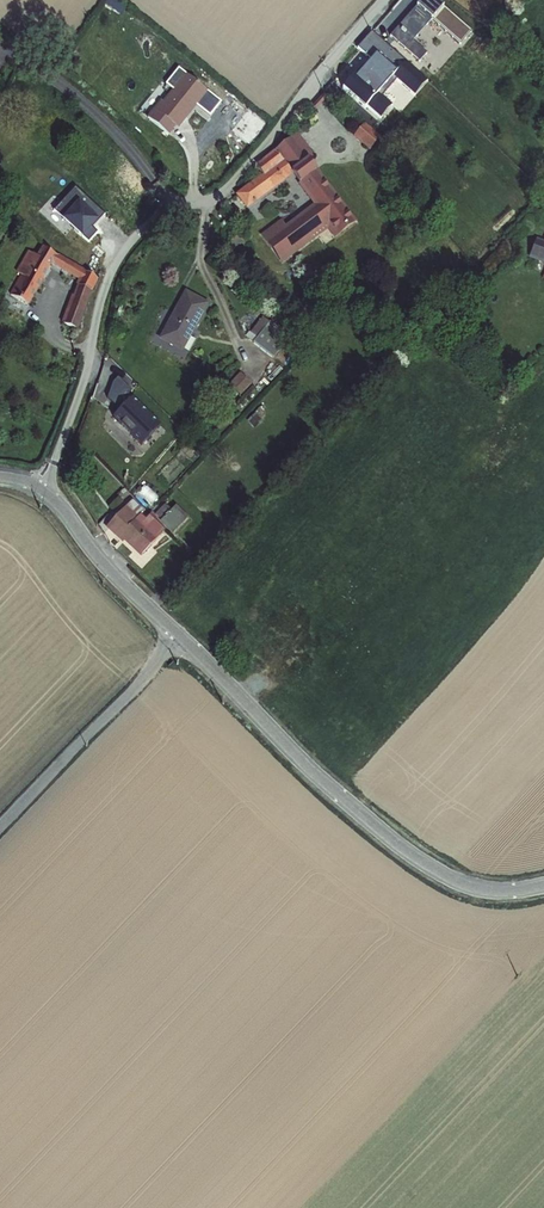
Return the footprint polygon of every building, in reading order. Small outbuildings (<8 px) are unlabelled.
[(171,134),(179,126),(209,90),(191,76),(168,103),(164,100),(157,108),(150,116),(171,134)] [(367,145),(368,143),(378,133),(362,118),(351,130),(367,145)] [(292,133),(279,145),(258,164),(264,173),(238,190),(246,203),(294,172),(311,162),(307,156),(312,153),(297,130),(292,133)] [(294,172),(300,181),(318,171),(311,162),(294,172)] [(276,258),(281,255),(325,229),(329,237),(351,224),(318,171),(300,181),(314,205),(283,224),(279,217),(261,228),(262,230),(260,232),(276,258)] [(542,244),(533,242),(528,260),(543,265),(543,238),(542,244)] [(14,292),(21,296),(30,301),(51,265),(81,282),(66,320),(79,328),(98,276),(97,275),(45,247),(39,256),(31,251),(19,272),(25,275),(14,292)] [(193,290),(167,334),(186,345),(212,301),(193,290)] [(269,331),(258,344),(284,366),(295,353),(269,331)] [(242,370),(230,383),(242,393),(253,381),(242,370)] [(142,444),(160,426),(129,395),(132,391),(118,379),(111,385),(107,401),(120,412),(114,418),(142,444)] [(157,511),(161,517),(173,510),(169,503),(157,511)] [(175,532),(190,516),(177,504),(163,520),(175,532)] [(148,515),(138,525),(132,519),(136,515),(125,505),(106,526),(136,554),(160,526),(148,515)]
